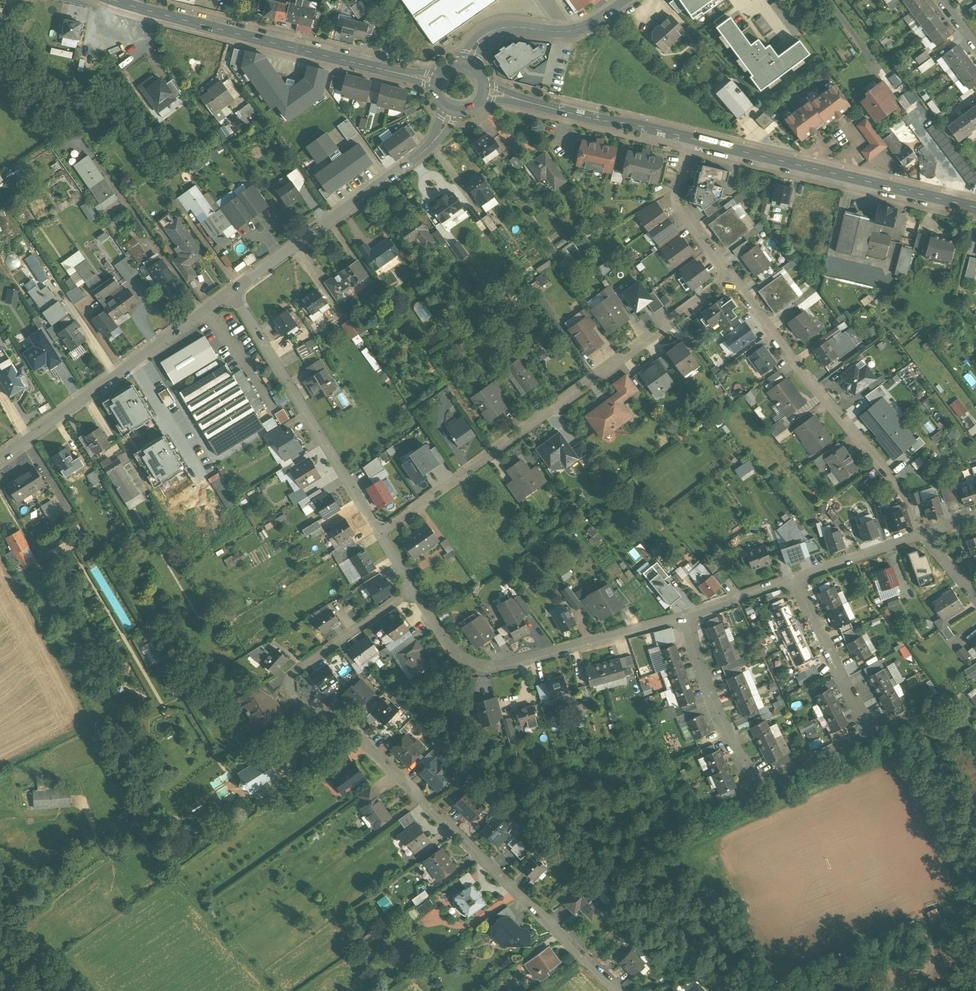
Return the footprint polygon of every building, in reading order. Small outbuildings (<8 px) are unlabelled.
[(271,2),(272,0),(263,0),(260,9),(266,10),(265,16),(275,19),(279,4),(271,2)] [(292,23),(298,24),(303,1),(303,0),(297,0),(296,5),(292,23)] [(311,28),(317,29),(321,11),(313,0),(303,0),(303,1),(306,1),(304,7),(316,9),(311,28)] [(345,0),(342,0),(341,0),(348,12),(352,9),(351,9),(345,0)] [(433,45),(440,40),(446,36),(498,0),(402,0),(433,45)] [(575,14),(595,0),(566,0),(575,14)] [(678,0),(675,0),(669,4),(678,14),(685,9),(678,0)] [(685,9),(693,20),(702,14),(703,15),(717,5),(716,3),(721,0),(678,0),(685,9)] [(888,4),(892,9),(904,1),(903,0),(893,0),(891,2),(888,4)] [(903,0),(904,1),(911,12),(925,1),(924,0),(903,0)] [(316,9),(304,7),(306,1),(303,1),(298,24),(311,28),(316,9)] [(925,1),(911,12),(920,23),(934,13),(925,1)] [(296,5),(287,3),(287,6),(279,4),(275,19),(292,23),(296,5)] [(357,4),(351,9),(352,9),(357,17),(363,13),(357,4)] [(934,13),(920,23),(928,34),(942,24),(934,13)] [(725,14),(714,22),(717,26),(716,27),(751,76),(750,78),(760,91),(810,55),(799,41),(778,57),(769,45),(765,48),(758,39),(750,45),(741,33),(730,18),(728,18),(725,14)] [(352,18),(341,15),(338,26),(343,27),(341,34),(354,38),(358,23),(351,21),(352,18)] [(684,31),(671,16),(655,31),(655,32),(654,32),(655,33),(655,34),(657,36),(653,40),(663,52),(684,33),(685,32),(684,31)] [(82,25),(66,21),(64,28),(61,28),(60,34),(63,34),(62,37),(76,40),(78,41),(79,38),(82,25)] [(375,23),(364,21),(363,24),(358,23),(354,38),(365,40),(367,34),(372,35),(375,23)] [(608,34),(612,31),(608,24),(603,28),(608,34)] [(942,24),(928,34),(937,46),(951,35),(942,24)] [(701,40),(689,26),(684,31),(685,32),(684,33),(695,45),(701,40)] [(741,33),(750,45),(758,39),(749,28),(741,33)] [(85,39),(79,38),(78,41),(76,40),(74,49),(82,51),(85,39)] [(493,57),(509,79),(544,55),(538,47),(532,50),(528,45),(527,46),(525,43),(519,42),(515,45),(514,43),(505,49),(504,47),(500,50),(501,52),(493,57)] [(958,45),(944,55),(952,67),(966,56),(958,45)] [(246,52),(235,50),(231,65),(242,67),(246,52)] [(925,51),(915,59),(921,65),(931,58),(925,51)] [(265,57),(246,52),(242,67),(272,109),(278,105),(289,121),(322,97),(328,72),(309,67),(306,79),(289,91),(264,59),(265,57)] [(193,56),(189,58),(189,63),(193,64),(196,63),(197,58),(193,56)] [(966,56),(952,67),(961,78),(975,68),(966,56)] [(931,58),(921,65),(913,71),(917,77),(922,74),(935,63),(931,58)] [(939,70),(935,63),(922,74),(926,80),(939,70)] [(961,78),(969,90),(971,88),(975,85),(975,70),(975,68),(961,78)] [(894,73),(889,77),(897,87),(902,83),(894,73)] [(339,77),(333,76),(330,87),(336,89),(339,77)] [(358,79),(346,76),(345,79),(343,91),(341,96),(354,99),(358,79)] [(345,79),(339,77),(336,89),(343,91),(345,79)] [(165,85),(161,79),(152,86),(162,101),(166,106),(176,99),(165,85)] [(174,79),(165,85),(176,99),(184,93),(174,79)] [(287,79),(286,86),(292,88),(294,81),(287,79)] [(371,82),(358,79),(354,99),(366,102),(369,90),(371,82)] [(152,86),(148,80),(139,87),(154,107),(162,101),(152,86)] [(230,80),(224,85),(234,98),(240,94),(230,80)] [(753,106),(731,80),(715,93),(737,119),(753,106)] [(233,97),(221,81),(214,87),(215,88),(201,98),(218,122),(226,117),(219,107),(233,97)] [(895,98),(883,81),(877,85),(890,102),(895,98)] [(394,88),(382,85),(380,94),(377,105),(390,108),(394,88)] [(834,85),(810,103),(825,124),(826,125),(835,118),(836,120),(842,116),(840,114),(850,107),(834,85)] [(890,102),(877,85),(870,91),(872,94),(862,102),(876,122),(894,108),(890,102)] [(407,91),(394,88),(390,108),(402,111),(407,91)] [(969,90),(960,96),(963,100),(974,92),(971,88),(969,90)] [(910,89),(902,95),(897,99),(905,110),(910,106),(919,100),(910,89)] [(374,91),(369,90),(366,102),(372,103),(374,92),(374,91)] [(380,94),(374,92),(372,103),(372,104),(377,105),(380,94)] [(933,99),(928,102),(935,114),(939,111),(933,99)] [(808,102),(784,120),(800,142),(811,134),(812,136),(817,133),(815,131),(825,124),(810,103),(808,102)] [(414,106),(403,111),(406,117),(417,112),(414,106)] [(965,114),(975,128),(975,106),(965,114)] [(765,112),(755,121),(764,131),(773,122),(765,112)] [(965,114),(954,123),(964,137),(975,128),(965,114)] [(880,137),(866,118),(856,125),(870,144),(880,137)] [(347,121),(338,128),(348,141),(356,135),(347,121)] [(927,130),(931,134),(940,128),(936,123),(927,130)] [(964,137),(954,123),(948,127),(958,141),(964,137)] [(416,135),(409,125),(404,128),(411,138),(416,135)] [(411,138),(404,128),(393,136),(405,152),(416,145),(411,138)] [(931,134),(934,139),(944,132),(940,128),(931,134)] [(934,139),(938,144),(947,137),(944,132),(934,139)] [(892,133),(884,140),(890,148),(899,141),(892,133)] [(327,134),(307,147),(315,158),(317,156),(320,161),(334,151),(328,142),(331,140),(327,134)] [(492,139),(489,141),(485,135),(471,145),(481,159),(498,148),(492,139)] [(405,152),(393,136),(383,143),(391,154),(395,160),(405,152)] [(870,144),(861,151),(868,161),(887,147),(880,137),(870,144)] [(938,144),(942,149),(951,142),(947,137),(938,144)] [(596,145),(583,141),(578,165),(610,173),(616,149),(602,146),(603,140),(597,139),(596,145)] [(523,150),(516,141),(508,147),(515,157),(520,153),(523,150)] [(905,149),(899,141),(890,148),(904,167),(916,157),(909,146),(905,149)] [(942,149),(945,153),(954,146),(951,142),(942,149)] [(391,154),(383,143),(378,147),(386,158),(391,154)] [(359,145),(316,176),(324,187),(330,195),(373,164),(359,145)] [(945,153),(949,158),(958,151),(954,146),(945,153)] [(649,151),(643,150),(642,155),(628,152),(624,172),(623,176),(657,183),(661,160),(648,157),(649,151)] [(949,158),(952,163),(961,156),(958,151),(949,158)] [(333,161),(338,157),(335,152),(329,156),(333,161)] [(928,152),(926,153),(923,170),(926,170),(925,173),(925,175),(926,176),(928,177),(930,177),(932,177),(933,176),(934,174),(936,162),(934,162),(934,160),(928,152)] [(527,162),(520,153),(515,157),(521,166),(527,162)] [(545,153),(528,165),(540,182),(548,176),(557,188),(565,181),(545,153)] [(952,163),(956,167),(965,160),(961,156),(952,163)] [(88,157),(74,166),(78,171),(83,179),(90,189),(104,179),(88,157)] [(521,166),(515,157),(509,161),(515,170),(521,166)] [(956,167),(959,172),(969,165),(965,160),(956,167)] [(729,172),(702,165),(701,171),(696,170),(688,203),(700,205),(708,217),(718,210),(713,203),(720,198),(723,187),(713,185),(714,180),(726,183),(729,172)] [(959,172),(963,177),(972,170),(969,165),(959,172)] [(624,172),(613,170),(611,181),(622,184),(623,176),(624,172)] [(963,177),(967,181),(975,174),(972,170),(963,177)] [(83,179),(78,171),(73,175),(78,182),(83,179)] [(970,186),(975,182),(975,175),(975,174),(967,181),(970,186)] [(479,175),(465,186),(474,199),(474,198),(487,189),(488,188),(479,175)] [(104,179),(90,189),(101,204),(110,197),(113,202),(118,198),(104,179)] [(292,182),(282,189),(280,187),(276,190),(287,205),(296,198),(297,200),(303,196),(291,180),(291,181),(292,182)] [(792,188),(776,184),(772,201),(781,203),(780,207),(787,209),(792,188)] [(254,186),(238,198),(252,217),(263,209),(256,200),(261,196),(254,186)] [(221,210),(215,202),(210,206),(196,187),(178,200),(186,210),(189,208),(213,239),(214,239),(218,244),(227,238),(222,232),(232,225),(228,220),(221,210)] [(330,195),(324,187),(319,191),(326,200),(331,196),(330,195)] [(487,189),(474,198),(480,206),(493,197),(487,189)] [(742,192),(732,199),(736,205),(746,198),(742,192)] [(462,207),(453,194),(447,198),(446,197),(444,197),(439,200),(438,203),(439,204),(431,210),(435,215),(434,215),(436,217),(443,226),(456,217),(457,218),(464,213),(461,208),(462,207)] [(268,205),(261,196),(256,200),(263,209),(268,205)] [(252,217),(238,198),(221,210),(228,220),(234,216),(241,225),(240,225),(241,225),(252,217)] [(186,210),(178,200),(173,203),(181,214),(186,210)] [(89,221),(96,216),(86,201),(79,206),(89,221)] [(654,203),(636,213),(641,219),(657,207),(654,203)] [(761,213),(767,214),(769,204),(763,203),(761,213)] [(897,209),(877,204),(873,219),(873,222),(881,224),(893,227),(897,209)] [(736,205),(709,225),(726,248),(753,227),(736,205)] [(481,219),(472,207),(466,211),(475,223),(481,219)] [(666,218),(658,207),(657,207),(641,219),(640,220),(649,231),(666,218)] [(863,217),(862,215),(856,214),(854,215),(844,213),(835,252),(864,258),(873,222),(873,219),(863,217)] [(496,228),(487,215),(481,219),(490,232),(496,228)] [(241,225),(234,216),(228,220),(232,225),(235,229),(240,225),(241,225)] [(183,226),(177,218),(164,228),(170,236),(183,226)] [(666,218),(649,231),(657,243),(658,242),(674,230),(675,230),(666,218)] [(435,242),(418,219),(400,232),(408,243),(417,237),(425,249),(435,242)] [(762,220),(753,227),(757,233),(767,226),(762,220)] [(881,224),(873,222),(865,256),(885,261),(886,258),(891,237),(879,234),(881,224)] [(197,245),(183,226),(170,236),(177,246),(176,247),(177,247),(174,249),(180,257),(172,262),(180,272),(189,266),(202,256),(195,247),(197,245)] [(674,230),(658,242),(661,247),(677,235),(674,230)] [(438,231),(433,235),(441,246),(446,242),(438,231)] [(929,237),(917,234),(914,247),(926,250),(929,237)] [(677,235),(661,247),(664,252),(681,240),(677,235)] [(957,242),(930,235),(929,237),(926,250),(924,257),(932,259),(936,257),(936,256),(943,258),(943,259),(945,263),(952,264),(957,242)] [(150,259),(136,238),(125,246),(129,251),(127,253),(130,258),(133,256),(140,266),(150,259)] [(664,252),(663,253),(673,266),(691,253),(681,239),(681,240),(664,252)] [(365,256),(365,257),(374,270),(398,254),(388,240),(371,252),(365,256)] [(467,256),(458,243),(451,247),(461,261),(467,256)] [(743,243),(733,251),(737,257),(747,249),(743,243)] [(366,245),(360,249),(365,256),(371,252),(366,245)] [(756,246),(741,257),(756,276),(770,265),(756,246)] [(913,250),(901,247),(894,274),(906,277),(913,250)] [(408,257),(402,250),(399,252),(405,260),(408,257)] [(224,253),(219,256),(227,266),(231,263),(224,253)] [(129,281),(139,274),(128,258),(118,266),(129,281)] [(35,259),(29,263),(34,271),(41,267),(35,259)] [(161,260),(158,262),(156,259),(145,266),(147,269),(160,288),(173,278),(161,260)] [(694,259),(680,269),(683,274),(697,263),(694,259)] [(104,284),(87,260),(86,261),(89,264),(78,271),(93,292),(104,284)] [(792,260),(782,267),(786,272),(796,265),(792,260)] [(86,261),(76,268),(78,271),(89,264),(86,261)] [(683,274),(682,274),(692,288),(709,276),(699,262),(697,263),(683,274)] [(359,263),(355,265),(354,263),(343,271),(351,283),(353,286),(363,279),(367,276),(359,263)] [(189,266),(180,272),(187,282),(196,276),(189,266)] [(41,267),(34,271),(42,283),(49,279),(41,267)] [(969,270),(967,278),(974,280),(975,272),(975,271),(969,270)] [(343,271),(331,279),(340,292),(340,291),(351,283),(343,271)] [(798,298),(781,276),(758,292),(775,315),(798,298)] [(120,295),(116,290),(120,287),(113,278),(104,284),(93,292),(107,310),(114,320),(127,311),(124,307),(127,305),(120,295)] [(340,292),(331,279),(325,283),(336,300),(343,295),(340,291),(340,292)] [(648,296),(639,283),(623,294),(636,311),(647,304),(652,300),(648,296)] [(37,285),(28,291),(32,297),(41,291),(37,285)] [(78,285),(66,293),(74,304),(85,297),(78,285)] [(844,306),(850,300),(837,286),(831,292),(844,306)] [(58,302),(47,287),(41,291),(32,297),(44,312),(58,302)] [(619,299),(610,287),(603,291),(608,298),(610,297),(613,303),(614,302),(619,299)] [(812,287),(802,295),(806,299),(816,292),(812,287)] [(4,302),(17,304),(19,290),(6,288),(4,302)] [(330,307),(317,289),(302,300),(312,314),(320,309),(322,313),(330,307)] [(138,304),(127,290),(120,295),(127,305),(130,309),(138,304)] [(647,304),(654,313),(664,306),(653,292),(648,296),(652,300),(647,304)] [(806,299),(803,302),(808,309),(821,299),(816,292),(806,299)] [(665,293),(659,296),(666,306),(671,303),(665,293)] [(608,298),(593,310),(608,330),(616,324),(618,327),(627,320),(614,302),(613,303),(610,297),(608,298)] [(723,298),(702,313),(709,324),(715,319),(723,330),(738,319),(723,298)] [(67,315),(58,302),(44,312),(43,312),(53,326),(57,323),(67,315)] [(415,308),(422,321),(433,315),(425,302),(415,308)] [(595,324),(585,309),(579,313),(583,319),(585,321),(586,321),(591,327),(595,324)] [(107,310),(93,320),(105,336),(118,326),(114,320),(107,310)] [(287,310),(274,320),(278,325),(275,327),(282,337),(287,333),(298,326),(287,310)] [(811,322),(802,311),(787,322),(793,329),(794,328),(804,342),(818,332),(811,322)] [(73,323),(67,315),(57,323),(63,331),(73,323)] [(37,317),(33,320),(39,329),(44,326),(37,317)] [(688,317),(677,325),(680,330),(692,322),(688,317)] [(823,328),(816,318),(811,322),(818,332),(823,328)] [(585,321),(583,319),(569,329),(587,354),(602,343),(591,327),(586,321),(585,321)] [(738,319),(723,330),(720,332),(724,338),(742,325),(738,319)] [(349,320),(342,324),(352,338),(359,334),(349,320)] [(63,331),(57,323),(53,326),(59,334),(63,331)] [(77,328),(73,323),(63,331),(59,334),(72,351),(86,341),(77,328)] [(724,338),(723,339),(734,352),(755,337),(744,323),(742,325),(724,338)] [(298,326),(287,333),(291,339),(302,332),(298,326)] [(836,328),(821,338),(824,343),(826,342),(827,342),(839,333),(836,328)] [(59,363),(40,332),(31,338),(37,347),(26,354),(29,359),(35,369),(47,362),(51,368),(59,363)] [(359,334),(352,338),(356,344),(363,340),(359,334)] [(205,336),(161,363),(174,385),(218,358),(205,336)] [(692,346),(685,336),(680,340),(683,343),(687,349),(692,346)] [(762,340),(752,347),(755,351),(763,346),(765,344),(762,340)] [(827,342),(826,342),(824,343),(813,351),(824,366),(837,357),(827,342)] [(307,343),(296,349),(302,359),(313,353),(307,343)] [(683,343),(676,349),(675,348),(667,354),(666,354),(672,362),(682,376),(698,365),(687,349),(683,343)] [(763,346),(755,351),(748,357),(761,375),(776,364),(763,346)] [(362,350),(374,370),(378,367),(367,347),(362,350)] [(672,362),(666,354),(667,354),(665,351),(660,355),(661,356),(668,366),(672,362)] [(7,354),(0,358),(0,380),(10,397),(26,388),(21,378),(26,376),(23,370),(18,373),(7,354)] [(668,366),(661,356),(656,360),(656,362),(663,371),(669,367),(668,366)] [(538,383),(521,358),(508,367),(526,392),(538,383)] [(319,361),(308,368),(313,377),(324,370),(319,361)] [(656,362),(640,373),(646,383),(650,387),(652,386),(657,393),(661,390),(665,391),(673,385),(663,371),(656,362)] [(233,375),(226,365),(180,393),(209,441),(255,412),(244,394),(233,375)] [(861,374),(855,365),(841,376),(855,396),(868,387),(877,380),(868,368),(861,374)] [(816,373),(820,380),(830,373),(826,367),(816,373)] [(253,389),(241,370),(233,375),(244,394),(253,389)] [(332,383),(324,370),(313,377),(314,379),(311,380),(311,379),(310,379),(309,379),(306,381),(305,382),(305,383),(306,386),(307,386),(308,387),(310,386),(312,389),(311,390),(310,391),(310,392),(311,393),(312,393),(313,393),(317,399),(332,390),(328,385),(332,383)] [(886,380),(892,388),(903,381),(897,372),(886,380)] [(640,373),(639,373),(634,376),(641,387),(646,383),(640,373)] [(626,376),(615,385),(624,398),(625,399),(636,391),(626,376)] [(877,380),(868,387),(871,392),(879,386),(886,381),(882,376),(877,380)] [(786,378),(767,392),(775,403),(774,404),(775,406),(777,405),(781,410),(779,411),(784,417),(804,403),(786,378)] [(502,390),(497,382),(491,386),(496,395),(502,390)] [(117,423),(123,434),(152,416),(133,384),(104,402),(110,412),(114,410),(121,421),(117,423)] [(491,386),(473,399),(488,420),(492,417),(496,418),(499,416),(499,412),(506,408),(496,395),(491,386)] [(879,386),(871,392),(865,396),(873,406),(883,399),(887,395),(879,386)] [(264,407),(253,389),(244,394),(255,412),(264,407)] [(750,392),(744,396),(748,403),(755,398),(750,392)] [(604,404),(587,417),(598,432),(608,424),(613,430),(625,421),(627,422),(632,418),(632,416),(630,413),(628,413),(623,406),(624,406),(624,404),(622,402),(620,402),(620,401),(624,398),(621,394),(617,397),(616,397),(609,402),(609,403),(605,406),(604,404)] [(958,398),(950,405),(961,417),(969,410),(958,398)] [(892,410),(883,399),(873,406),(861,417),(878,437),(898,421),(903,416),(895,407),(892,410)] [(289,419),(284,409),(275,415),(281,424),(289,419)] [(255,412),(209,441),(218,456),(265,428),(262,424),(255,412)] [(821,427),(813,416),(794,430),(811,454),(830,440),(820,427),(821,427)] [(278,426),(273,418),(262,424),(265,428),(267,432),(278,426)] [(464,419),(448,430),(453,438),(452,439),(454,441),(459,447),(468,441),(467,439),(474,434),(464,419)] [(786,429),(779,419),(767,428),(775,437),(786,429)] [(915,441),(898,421),(878,437),(876,438),(893,459),(906,449),(915,441)] [(279,427),(263,436),(270,446),(274,444),(272,440),(283,434),(283,433),(279,427)] [(99,428),(85,437),(90,445),(96,455),(111,446),(99,428)] [(300,450),(291,435),(293,434),(290,429),(283,433),(283,434),(272,440),(274,444),(277,446),(279,448),(277,450),(279,453),(282,454),(286,459),(300,450)] [(786,429),(775,437),(778,442),(790,434),(786,429)] [(932,437),(936,442),(943,438),(939,432),(932,437)] [(554,440),(538,451),(550,468),(563,459),(569,467),(579,460),(571,449),(559,433),(553,438),(554,440)] [(84,435),(78,438),(85,448),(90,445),(85,437),(84,435)] [(184,468),(164,435),(134,453),(141,464),(143,463),(150,474),(148,475),(155,486),(174,474),(184,468)] [(919,437),(915,441),(906,449),(911,455),(925,444),(919,437)] [(582,441),(571,449),(579,460),(590,451),(582,441)] [(417,456),(403,465),(416,484),(426,477),(425,476),(439,466),(429,452),(425,446),(415,453),(417,456)] [(435,448),(429,452),(439,466),(440,466),(445,463),(435,448)] [(831,456),(825,460),(827,463),(833,470),(831,472),(839,482),(843,479),(846,479),(849,477),(850,474),(858,468),(855,463),(853,463),(842,448),(831,456)] [(66,449),(53,457),(66,477),(73,473),(70,467),(75,463),(66,449)] [(827,451),(812,462),(818,469),(827,463),(825,460),(831,456),(827,451)] [(377,458),(363,468),(370,479),(385,470),(377,458)] [(119,459),(105,469),(110,476),(124,467),(124,466),(119,459)] [(734,469),(740,478),(754,467),(747,459),(734,469)] [(296,467),(291,470),(292,471),(302,488),(320,477),(309,460),(296,467)] [(529,473),(521,461),(508,471),(516,482),(513,485),(520,494),(521,494),(534,484),(536,487),(545,481),(535,468),(529,473)] [(147,490),(130,462),(124,466),(124,467),(141,494),(147,490)] [(293,462),(281,469),(285,476),(292,471),(291,470),(296,467),(293,462)] [(141,494),(124,467),(110,476),(126,503),(141,494)] [(35,468),(7,486),(17,503),(46,484),(35,468)] [(98,470),(87,476),(93,485),(103,479),(98,470)] [(966,478),(969,486),(975,484),(975,480),(974,475),(966,478)] [(230,494),(220,478),(213,483),(222,499),(230,494)] [(380,481),(367,489),(379,509),(393,501),(380,481)] [(952,482),(941,486),(946,503),(958,499),(952,482)] [(513,485),(513,484),(508,488),(517,502),(523,497),(521,494),(520,494),(513,485)] [(969,486),(962,487),(960,489),(966,507),(975,504),(975,484),(969,486)] [(320,489),(307,497),(311,502),(313,501),(323,494),(320,489)] [(920,503),(916,493),(911,495),(914,505),(920,503)] [(330,494),(325,497),(323,494),(313,501),(317,508),(324,518),(339,509),(330,494)] [(311,502),(307,497),(298,503),(306,515),(317,508),(313,501),(311,502)] [(938,497),(922,502),(929,520),(944,515),(938,497)] [(849,508),(843,500),(838,504),(845,512),(849,508)] [(52,502),(41,508),(45,513),(55,507),(52,502)] [(845,512),(838,504),(832,509),(838,518),(845,512)] [(881,506),(875,508),(879,520),(885,518),(884,515),(881,506)] [(906,527),(898,506),(891,508),(892,512),(884,515),(885,518),(890,533),(906,527)] [(55,507),(45,513),(48,519),(58,512),(55,507)] [(838,518),(832,509),(827,513),(834,522),(839,518),(838,518)] [(58,512),(48,519),(51,524),(61,517),(58,512)] [(61,517),(51,524),(54,529),(64,522),(61,517)] [(346,519),(330,528),(341,546),(351,541),(349,537),(355,534),(346,519)] [(790,519),(777,530),(790,547),(799,543),(807,541),(790,519)] [(873,520),(857,526),(863,542),(879,537),(876,529),(878,528),(876,523),(874,523),(873,520)] [(318,522),(303,531),(306,536),(311,533),(321,527),(318,522)] [(824,535),(820,523),(816,524),(819,537),(824,536),(823,535),(824,535)] [(426,524),(415,532),(416,533),(402,543),(413,558),(438,540),(426,524)] [(321,527),(311,533),(314,538),(324,532),(321,527)] [(582,536),(592,548),(603,539),(592,527),(582,536)] [(20,531),(7,537),(16,554),(17,553),(29,547),(20,531)] [(824,535),(823,535),(824,536),(829,552),(835,551),(835,552),(845,549),(839,531),(824,535)] [(63,542),(58,533),(40,544),(45,552),(63,542)] [(967,541),(973,556),(975,555),(975,537),(967,541)] [(351,541),(341,546),(344,552),(356,544),(353,539),(351,541)] [(453,549),(446,539),(440,543),(447,553),(453,549)] [(807,541),(799,543),(804,558),(824,552),(814,539),(807,541)] [(804,558),(799,543),(790,547),(781,550),(786,564),(789,563),(790,566),(805,561),(804,558)] [(344,552),(339,555),(343,562),(349,559),(349,558),(361,551),(356,544),(344,552)] [(344,552),(341,546),(332,552),(335,557),(339,555),(344,552)] [(29,547),(17,553),(25,568),(37,561),(29,547)] [(764,547),(745,553),(751,570),(770,563),(764,547)] [(376,569),(364,549),(361,551),(349,558),(349,559),(353,565),(355,565),(362,577),(376,569)] [(447,553),(443,556),(446,561),(456,554),(453,549),(447,553)] [(339,555),(335,557),(340,565),(343,562),(339,555)] [(931,572),(925,555),(911,561),(917,578),(931,572)] [(710,561),(704,566),(710,574),(716,569),(710,561)] [(690,562),(682,569),(687,575),(689,574),(695,569),(690,562)] [(652,567),(664,581),(668,577),(657,563),(652,567)] [(711,576),(701,564),(695,569),(689,574),(699,586),(711,576)] [(642,574),(670,606),(681,597),(669,583),(667,585),(664,581),(652,567),(652,566),(642,574)] [(682,569),(680,567),(675,571),(682,580),(687,575),(682,569)] [(891,567),(876,572),(883,590),(898,584),(891,567)] [(724,582),(717,573),(712,576),(720,585),(724,582)] [(378,574),(364,582),(368,589),(382,580),(378,574)] [(699,586),(698,586),(708,598),(720,588),(711,576),(699,586)] [(382,580),(368,589),(376,601),(393,591),(385,578),(382,580)] [(828,582),(818,586),(821,592),(830,588),(828,582)] [(931,583),(920,588),(923,595),(934,590),(931,583)] [(821,592),(818,593),(824,605),(827,611),(840,605),(836,594),(837,594),(836,594),(833,586),(830,588),(821,592)] [(574,595),(567,587),(561,592),(576,611),(582,606),(581,604),(574,596),(574,595)] [(586,587),(574,595),(574,596),(581,604),(588,599),(589,598),(587,596),(590,593),(586,587)] [(623,606),(615,592),(614,593),(608,596),(604,589),(589,598),(588,599),(596,612),(601,619),(623,606)] [(630,603),(618,589),(613,592),(614,593),(615,592),(623,606),(630,603)] [(842,591),(836,594),(837,594),(836,594),(840,605),(847,602),(842,591)] [(954,591),(934,604),(943,617),(945,620),(947,619),(964,608),(954,591)] [(347,594),(338,600),(341,604),(350,598),(347,594)] [(780,594),(767,600),(773,612),(785,606),(780,594)] [(897,595),(886,599),(889,606),(900,602),(897,595)] [(531,612),(517,596),(513,600),(525,616),(531,612)] [(596,612),(588,599),(581,604),(591,617),(596,612)] [(525,616),(513,600),(498,608),(507,624),(522,617),(525,616)] [(840,605),(827,611),(830,618),(835,629),(839,627),(850,622),(846,616),(840,605)] [(791,617),(786,606),(785,606),(773,612),(771,612),(774,619),(775,619),(780,630),(794,623),(791,617)] [(331,610),(315,621),(323,632),(331,627),(333,629),(341,624),(331,610)] [(396,610),(386,617),(390,622),(399,616),(400,615),(396,610)] [(567,610),(554,618),(562,632),(575,624),(567,610)] [(774,619),(771,612),(767,615),(775,632),(779,630),(780,630),(775,619),(774,619)] [(494,637),(480,615),(462,626),(471,640),(473,638),(478,647),(494,637)] [(408,629),(399,616),(390,622),(385,625),(385,626),(380,629),(384,636),(389,632),(394,639),(408,629)] [(507,624),(506,625),(514,639),(529,631),(522,617),(507,624)] [(717,617),(705,622),(707,629),(719,624),(717,617)] [(947,619),(945,620),(943,617),(935,622),(941,631),(948,626),(950,625),(947,619)] [(850,622),(839,627),(842,634),(853,629),(850,622)] [(707,629),(705,629),(710,641),(713,648),(727,643),(723,632),(724,631),(721,623),(719,624),(707,629)] [(800,635),(794,623),(780,630),(779,630),(783,637),(783,636),(788,648),(802,641),(799,635),(800,635)] [(954,636),(948,626),(942,630),(949,640),(954,636)] [(654,632),(657,646),(675,641),(671,628),(654,632)] [(853,629),(842,634),(846,644),(857,638),(853,629)] [(968,637),(971,641),(975,636),(975,631),(968,637)] [(865,644),(861,636),(857,638),(846,644),(852,656),(853,655),(856,662),(869,655),(864,644),(865,644)] [(367,637),(349,650),(349,651),(356,661),(360,666),(377,653),(378,652),(367,637)] [(429,666),(417,651),(422,648),(416,640),(397,653),(414,676),(421,671),(421,672),(423,670),(429,666)] [(805,648),(802,641),(788,648),(793,658),(796,666),(797,666),(806,661),(811,659),(806,647),(805,648)] [(142,646),(150,663),(158,659),(150,643),(142,646)] [(727,643),(713,648),(715,654),(715,655),(720,667),(735,661),(732,653),(731,654),(727,643)] [(675,645),(659,651),(662,658),(663,658),(667,669),(681,664),(679,658),(680,658),(675,645)] [(904,659),(911,655),(906,645),(899,648),(904,659)] [(271,655),(261,646),(250,652),(261,663),(267,656),(268,657),(271,655)] [(378,652),(377,653),(381,658),(391,651),(387,646),(378,652)] [(970,657),(963,647),(957,652),(965,661),(970,657)] [(271,655),(268,657),(267,656),(261,663),(274,674),(287,659),(276,649),(271,655)] [(356,661),(349,651),(344,654),(351,664),(356,661)] [(391,651),(381,658),(384,663),(394,656),(391,651)] [(631,655),(619,659),(619,660),(622,670),(634,667),(631,655)] [(619,660),(600,665),(605,680),(624,675),(622,670),(619,660)] [(806,661),(797,666),(800,672),(803,671),(810,668),(806,661)] [(667,669),(666,669),(668,677),(669,676),(673,688),(688,683),(686,676),(682,664),(667,669)] [(965,670),(968,675),(975,670),(975,664),(965,670)] [(600,665),(586,669),(590,684),(605,680),(600,665)] [(810,668),(803,671),(810,684),(821,678),(814,666),(810,668)] [(329,667),(323,671),(322,670),(312,677),(321,691),(336,681),(338,679),(329,667)] [(738,667),(724,672),(727,679),(741,673),(738,667)] [(875,667),(865,672),(868,677),(877,672),(875,667)] [(868,677),(867,677),(868,678),(872,684),(871,684),(877,695),(892,687),(888,680),(887,681),(881,670),(868,677)] [(967,676),(970,681),(975,677),(975,670),(968,675),(967,676)] [(727,679),(726,680),(732,692),(732,691),(735,698),(749,692),(744,681),(745,681),(742,673),(727,679)] [(563,677),(545,682),(550,698),(568,692),(563,677)] [(373,693),(361,680),(353,688),(351,687),(344,694),(348,698),(346,701),(351,706),(354,704),(358,708),(373,693)] [(767,692),(777,689),(774,680),(764,684),(767,692)] [(336,681),(321,691),(326,697),(340,687),(336,681)] [(648,682),(640,685),(645,695),(652,692),(648,682)] [(688,683),(673,688),(677,699),(676,699),(679,707),(694,702),(695,701),(691,689),(690,689),(688,683)] [(584,686),(578,688),(581,699),(587,697),(584,686)] [(821,687),(812,692),(814,696),(824,692),(821,687)] [(892,687),(877,695),(878,695),(881,701),(887,712),(891,710),(902,704),(898,697),(897,698),(891,688),(892,687)] [(824,692),(814,696),(818,703),(824,714),(838,707),(834,701),(835,700),(829,689),(824,692)] [(264,696),(256,690),(246,695),(249,700),(242,704),(246,711),(247,714),(248,714),(254,724),(265,717),(267,721),(282,712),(275,700),(270,703),(268,699),(268,698),(265,696),(264,696)] [(749,692),(735,698),(738,704),(737,704),(742,716),(744,715),(757,709),(754,702),(753,702),(749,692)] [(341,701),(332,693),(323,700),(333,710),(341,701)] [(502,715),(497,698),(491,699),(496,716),(502,715)] [(384,699),(372,711),(378,717),(381,715),(386,721),(399,708),(393,702),(390,705),(384,699)] [(491,699),(476,702),(482,725),(497,721),(491,699)] [(679,707),(665,712),(668,719),(685,713),(696,709),(697,708),(694,702),(679,707)] [(582,704),(576,705),(575,705),(579,718),(586,716),(582,703),(581,703),(582,704)] [(902,704),(891,710),(895,716),(905,710),(902,704)] [(757,709),(744,715),(746,721),(747,721),(769,711),(766,705),(757,709)] [(532,706),(516,710),(520,725),(526,723),(536,721),(536,720),(532,706)] [(838,707),(824,714),(830,724),(829,725),(832,731),(844,726),(847,724),(841,713),(838,707)] [(696,709),(685,713),(687,720),(699,715),(697,708),(696,709)] [(769,711),(747,721),(750,727),(765,720),(772,716),(769,711)] [(687,720),(686,721),(689,728),(690,728),(694,739),(708,733),(706,727),(706,726),(701,714),(687,720)] [(509,717),(503,718),(507,736),(513,734),(509,717)] [(798,726),(800,732),(804,730),(807,736),(817,732),(811,719),(798,726)] [(750,727),(750,728),(755,739),(756,739),(759,745),(772,738),(767,728),(768,727),(765,720),(750,727)] [(844,726),(832,731),(829,733),(832,739),(847,732),(844,726)] [(399,731),(387,744),(392,750),(405,737),(399,731)] [(421,752),(406,737),(405,737),(392,750),(408,765),(421,752)] [(772,738),(759,745),(762,751),(762,752),(767,763),(770,762),(782,756),(779,748),(778,749),(772,738)] [(713,745),(699,750),(702,757),(705,756),(715,751),(713,745)] [(715,751),(705,756),(709,767),(711,774),(727,768),(722,756),(721,757),(718,750),(715,751)] [(782,756),(770,762),(773,768),(793,758),(790,752),(782,756)] [(436,758),(421,773),(438,790),(453,776),(436,758)] [(264,759),(240,773),(243,777),(241,778),(239,787),(248,789),(249,788),(252,792),(261,786),(259,783),(265,779),(267,783),(275,777),(264,759)] [(327,764),(317,771),(321,777),(331,769),(327,764)] [(336,775),(332,778),(333,779),(342,791),(354,782),(356,785),(364,779),(355,766),(348,771),(346,768),(336,775)] [(727,768),(711,774),(712,775),(712,774),(717,785),(716,785),(719,792),(732,787),(734,786),(729,774),(729,775),(726,768),(727,768)] [(331,769),(321,777),(326,784),(333,779),(332,778),(336,775),(331,769)] [(371,786),(358,795),(366,806),(377,798),(377,799),(379,798),(371,786)] [(732,787),(719,792),(722,799),(735,794),(732,787)] [(67,789),(34,792),(36,807),(68,804),(67,789)] [(468,791),(454,804),(472,821),(485,808),(468,791)] [(377,799),(377,798),(366,806),(362,809),(366,815),(362,817),(369,827),(373,824),(375,828),(389,819),(389,817),(386,813),(385,813),(382,810),(384,808),(377,799)] [(152,809),(129,822),(133,828),(157,815),(152,809)] [(410,812),(398,820),(406,831),(416,824),(417,825),(418,824),(410,812)] [(491,820),(481,831),(498,846),(508,835),(504,831),(510,824),(502,818),(496,825),(491,820)] [(406,831),(399,837),(403,843),(409,844),(403,849),(408,856),(428,841),(429,838),(427,835),(424,834),(417,825),(416,824),(406,831)] [(514,837),(508,844),(512,848),(519,841),(514,837)] [(530,850),(520,840),(512,848),(511,849),(521,859),(530,850)] [(442,850),(425,862),(438,880),(455,868),(442,850)] [(536,854),(535,855),(533,855),(531,856),(531,858),(536,863),(539,859),(540,860),(542,858),(536,854)] [(536,863),(531,858),(521,869),(533,881),(547,867),(540,860),(539,859),(536,863)] [(438,880),(425,862),(419,866),(432,885),(438,880)] [(468,872),(458,879),(466,889),(471,885),(475,882),(468,872)] [(582,883),(564,903),(574,913),(579,908),(591,920),(605,905),(605,904),(596,896),(582,883)] [(466,889),(465,889),(466,890),(462,892),(454,897),(468,916),(485,904),(471,885),(466,889)] [(424,889),(410,898),(414,904),(428,895),(424,889)] [(610,899),(601,891),(596,896),(605,904),(610,899)] [(429,896),(414,907),(421,917),(437,906),(429,896)] [(468,916),(454,897),(454,898),(454,904),(457,909),(462,914),(467,916),(468,916)] [(421,917),(414,907),(408,911),(415,921),(421,917)] [(507,907),(497,914),(502,919),(506,923),(511,920),(515,917),(507,907)] [(511,920),(506,923),(502,919),(494,926),(496,928),(493,930),(493,936),(502,946),(530,945),(530,933),(525,929),(522,929),(521,929),(519,927),(519,925),(516,922),(513,922),(511,920)] [(532,958),(525,963),(534,975),(534,978),(540,979),(541,981),(542,982),(550,976),(548,973),(560,964),(551,952),(548,954),(545,950),(532,958)] [(632,950),(620,962),(633,975),(639,970),(645,963),(632,950)] [(529,953),(518,961),(522,966),(525,963),(532,958),(529,953)] [(650,968),(645,963),(639,970),(644,975),(650,968)]
